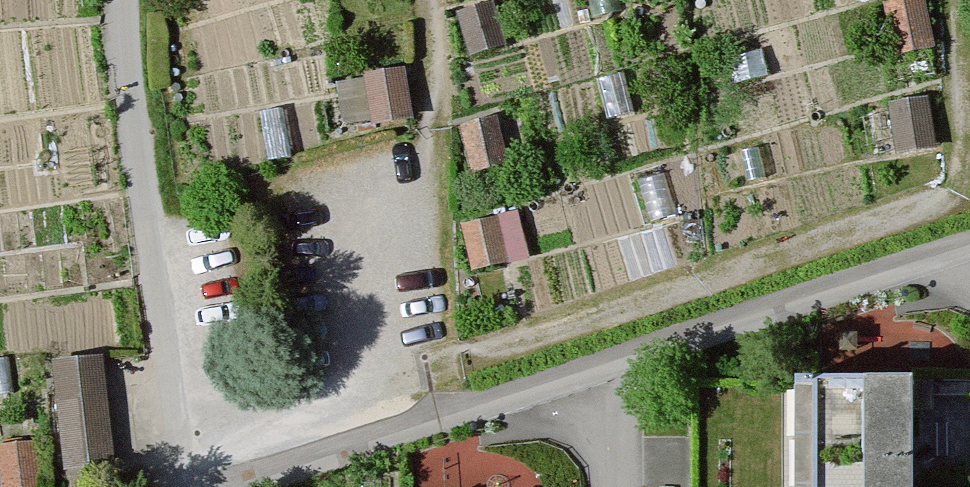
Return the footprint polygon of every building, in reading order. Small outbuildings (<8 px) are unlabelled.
[(338,74),(346,125),(418,115),(410,64),(338,74)] [(521,207),(464,219),(474,266),(531,254),(521,207)] [(102,358),(53,362),(63,478),(112,474),(102,358)] [(917,393),(791,394),(792,486),(918,486),(917,393)] [(2,441),(4,481),(36,479),(35,439),(2,441)]
